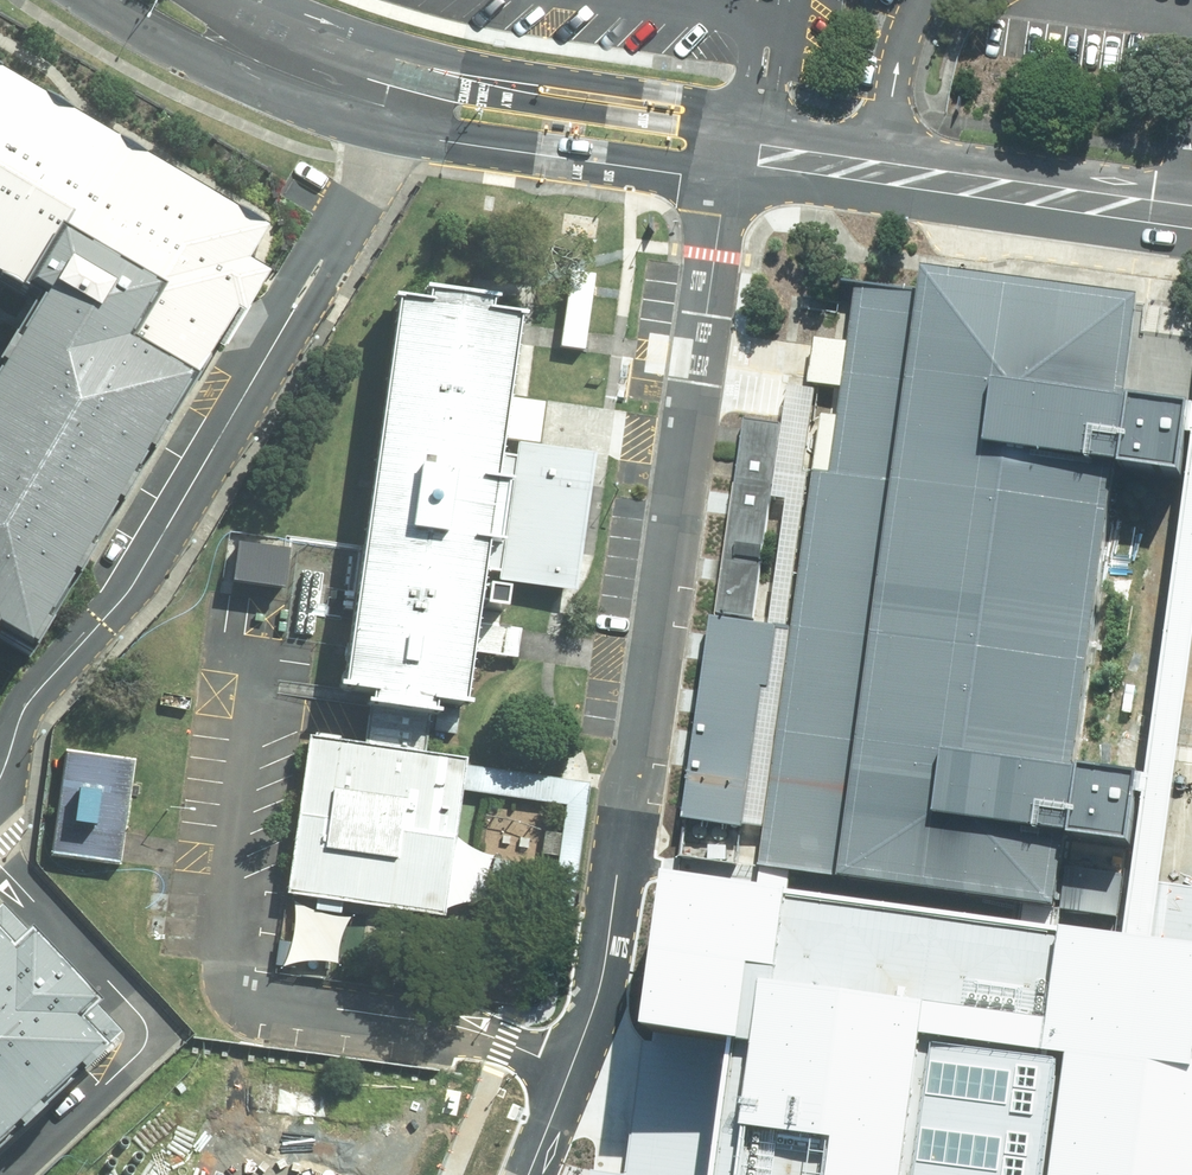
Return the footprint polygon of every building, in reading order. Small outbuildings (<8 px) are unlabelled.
[(3,280),(38,300),(23,324),(5,354),(0,363),(0,645),(30,664),(234,321),(242,325),(268,279),(245,267),(262,235),(0,76),(0,278),(3,280)] [(762,824),(757,865),(758,865),(774,867),(790,869),(1020,900),(1040,903),(1060,906),(1115,913),(1121,871),(1058,862),(1063,826),(1121,834),(1127,791),(1129,780),(1130,770),(1072,762),(1113,460),(1177,468),(1182,430),(1184,416),(1186,399),(1156,395),(1124,391),(1138,292),(917,262),(914,286),(853,277),(844,339),(838,385),(834,413),(827,468),(811,466),(762,824)] [(431,295),(398,290),(397,295),(401,295),(349,681),(345,680),(344,683),(377,687),(375,697),(371,696),(370,701),(432,710),(444,711),(445,706),(441,705),(442,699),(476,703),(477,696),(472,695),(477,652),(482,622),(489,571),(501,572),(500,580),(579,591),(598,451),(541,443),(547,400),(512,395),(524,311),(530,312),(530,309),(496,305),(497,295),(503,296),(504,291),(429,281),(429,286),(432,286),(431,295)] [(807,381),(838,385),(841,362),(844,339),(813,335),(810,360),(807,381)] [(814,386),(787,383),(772,494),(787,496),(769,621),(777,622),(768,685),(761,684),(742,822),(762,824),(811,466),(803,468),(814,386)] [(1182,430),(1190,432),(1144,772),(1130,770),(1129,780),(1127,791),(1140,793),(1121,933),(1136,935),(1151,937),(1159,880),(1191,648),(1191,401),(1186,399),(1184,416),(1182,430)] [(819,411),(811,466),(827,468),(834,413),(819,411)] [(720,571),(714,614),(753,619),(772,494),(781,422),(742,417),(730,502),(720,571)] [(293,545),(241,538),(236,578),(287,585),(293,545)] [(714,614),(707,613),(702,645),(694,702),(688,748),(679,817),(741,826),(742,822),(761,684),(768,685),(777,622),(769,621),(753,619),(714,614)] [(482,622),(477,652),(518,657),(522,628),(482,622)] [(366,741),(309,733),(288,893),(318,897),(316,910),(343,914),(344,901),(446,915),(447,908),(457,836),(464,789),(467,765),(468,757),(427,751),(432,710),(370,701),(366,741)] [(122,861),(133,753),(63,746),(52,854),(122,861)] [(590,781),(467,765),(464,789),(567,803),(550,928),(560,929),(570,930),(590,781)] [(693,834),(694,836),(696,838),(698,839),(701,839),(703,838),(705,837),(707,834),(707,832),(707,829),(706,827),(704,825),(702,824),(699,824),(697,824),(695,826),(694,827),(693,829),(692,831),(693,834)] [(712,836),(714,838),(716,840),(718,841),(721,841),(723,840),(725,838),(727,836),(727,834),(727,831),(726,829),(724,827),(721,826),(719,826),(717,826),(715,827),(713,829),(712,831),(712,833),(712,836)] [(465,843),(457,836),(447,908),(452,906),(460,904),(468,902),(477,902),(487,904),(485,896),(487,877),(490,867),(494,855),(480,851),(465,843)] [(1159,880),(1151,937),(1136,935),(1121,933),(1057,924),(1060,906),(1040,903),(1020,900),(1017,919),(787,887),(790,869),(774,867),(758,865),(756,882),(661,869),(640,1020),(656,1022),(653,1044),(643,1043),(625,1174),(1191,1174),(1191,885),(1159,880)] [(344,930),(352,916),(345,917),(331,915),(321,912),(310,908),(295,900),(295,911),(294,928),(292,941),(287,957),(282,968),(288,965),(299,962),(312,960),(324,960),(333,962),(340,965),(338,960),(339,951),(341,941),(344,930)] [(100,1055),(70,1027),(93,1006),(58,969),(0,907),(0,1150),(100,1055)]
